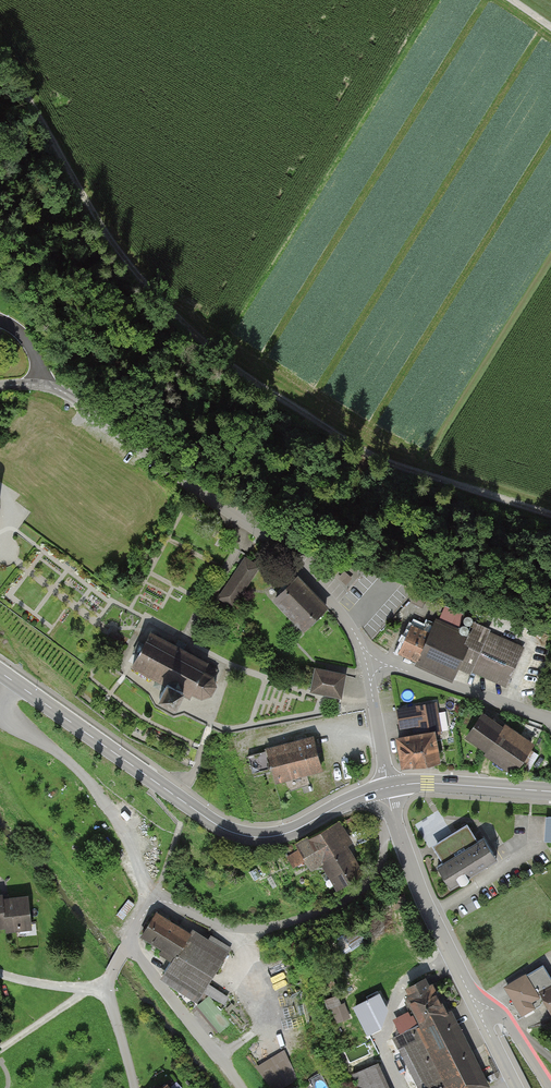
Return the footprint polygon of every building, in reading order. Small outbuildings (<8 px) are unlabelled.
[(264,569),(250,560),(224,597),(237,607),(264,569)] [(296,579),(273,601),(303,633),(327,610),(296,579)] [(436,631),(419,622),(403,653),(461,683),(468,668),(512,690),(531,654),(485,630),(480,640),(441,620),(436,631)] [(175,646),(150,634),(133,665),(157,679),(157,681),(165,686),(159,697),(176,706),(182,692),(190,695),(192,692),(202,696),(211,694),(216,685),(213,676),(217,669),(183,651),(183,648),(177,644),(175,646)] [(344,677),(314,672),(310,695),(340,700),(344,677)] [(403,768),(441,763),(436,732),(440,732),(436,704),(400,709),(404,736),(398,737),(403,768)] [(534,754),(479,716),(463,740),(518,778),(534,754)] [(321,738),(268,750),(276,785),(329,773),(321,738)] [(367,877),(341,822),(306,839),(310,846),(297,852),(304,866),(316,860),(321,870),(330,865),(342,890),(367,877)] [(444,865),(435,870),(448,891),(497,861),(484,840),(479,843),(468,825),(433,847),(444,865)] [(0,899),(0,929),(8,928),(8,933),(29,930),(25,901),(5,903),(4,899),(0,899)] [(230,961),(158,914),(145,934),(180,957),(166,977),(204,1001),(230,961)] [(337,938),(342,947),(358,937),(353,928),(337,938)] [(541,999),(550,1016),(550,1015),(550,985),(542,969),(506,989),(522,1017),(535,1010),(531,1004),(541,999)] [(488,1082),(435,976),(408,990),(423,1021),(395,1035),(421,1086),(444,1074),(451,1087),(476,1087),(488,1082)] [(377,1061),(355,1072),(363,1087),(389,1087),(377,1061)]
